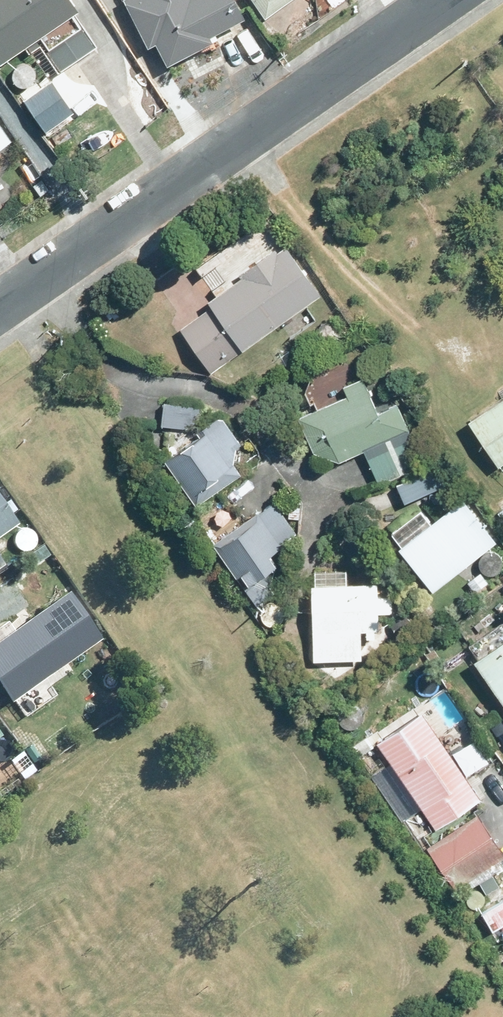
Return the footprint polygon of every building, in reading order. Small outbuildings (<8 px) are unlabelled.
[(80,19),(85,16),(73,0),(0,0),(0,62),(7,72),(44,46),(64,76),(101,50),(80,19)] [(128,5),(154,55),(162,50),(174,72),(219,48),(216,42),(250,24),(238,0),(204,0),(199,3),(197,0),(136,0),(128,5)] [(270,21),(300,0),(255,0),(270,21)] [(14,143),(0,123),(0,154),(14,143)] [(35,189),(43,199),(52,192),(45,182),(35,189)] [(325,300),(290,251),(282,257),(280,253),(242,280),(244,283),(212,307),(214,310),(183,332),(214,378),(261,345),(266,352),(280,342),(275,335),(325,300)] [(351,401),(302,422),(319,458),(343,467),(412,434),(400,408),(380,417),(366,383),(347,391),(351,401)] [(166,407),(165,429),(199,432),(200,409),(166,407)] [(472,428),(502,472),(502,471),(502,407),(472,428)] [(209,437),(168,465),(199,510),(245,479),(238,469),(240,453),(246,448),(227,421),(207,434),(209,437)] [(20,529),(0,500),(0,543),(20,529)] [(467,504),(403,555),(437,598),(501,548),(467,504)] [(273,591),(279,569),(282,567),(280,563),(280,554),(285,551),(284,548),(299,537),(278,507),(216,548),(260,609),(277,596),(273,591)] [(291,509),(290,521),(301,522),(302,509),(291,509)] [(482,575),(469,586),(479,599),(493,587),(482,575)] [(351,590),(350,577),(318,578),(319,591),(317,591),(317,666),(364,664),(365,636),(382,636),(382,617),(396,618),(395,602),(382,603),(381,589),(351,590)] [(11,709),(103,644),(70,596),(11,637),(4,627),(0,630),(0,693),(11,709)] [(382,650),(368,659),(374,669),(389,660),(382,650)] [(479,669),(502,704),(502,653),(479,669)] [(382,750),(439,837),(486,807),(428,719),(382,750)] [(429,852),(459,895),(502,864),(502,851),(479,817),(429,852)] [(486,918),(497,937),(502,933),(502,909),(486,918)]
